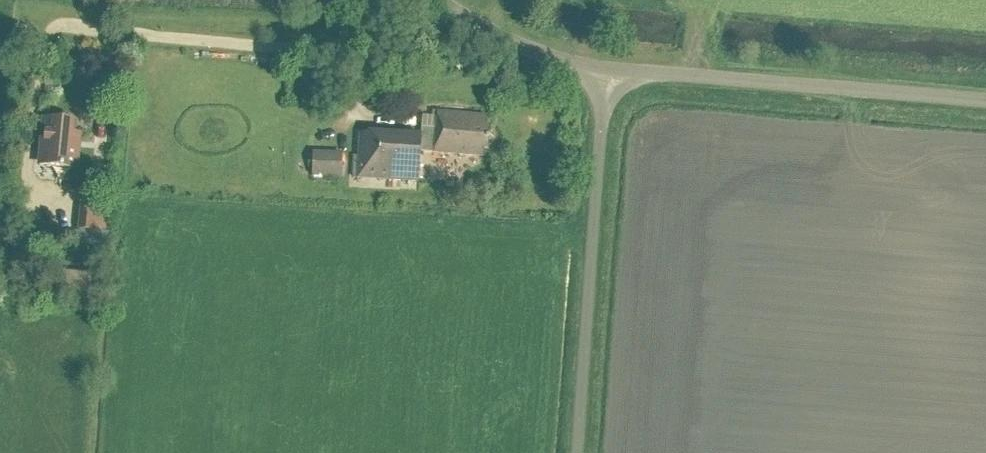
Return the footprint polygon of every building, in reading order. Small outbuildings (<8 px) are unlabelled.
[(422,117),(421,128),(421,136),(359,132),(356,178),(419,183),(421,152),(438,153),(484,157),(484,149),(489,150),(490,127),(486,127),(487,117),(437,113),(437,118),(422,117)] [(81,134),(73,134),(74,121),(43,118),(38,167),(77,171),(81,134)] [(340,179),(340,173),(342,154),(312,152),(310,177),(340,179)] [(105,234),(108,205),(82,202),(79,231),(105,234)] [(44,289),(47,305),(60,303),(58,287),(44,289)]
